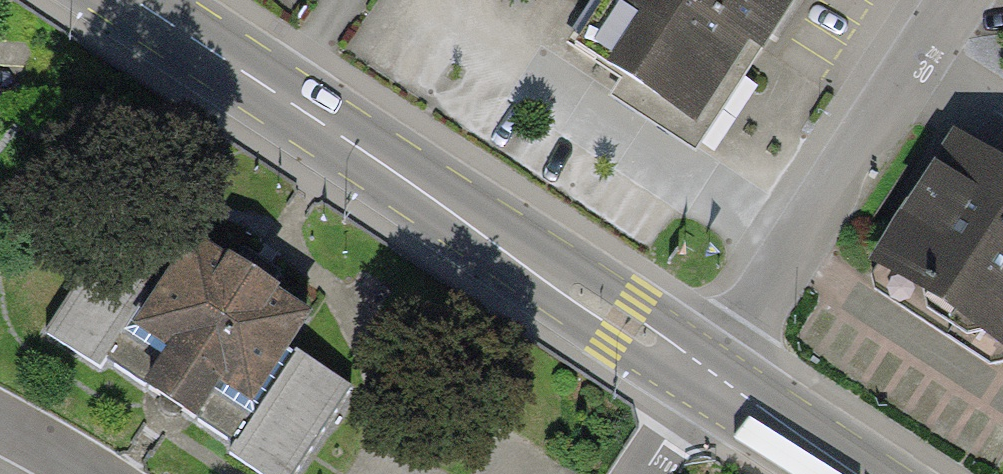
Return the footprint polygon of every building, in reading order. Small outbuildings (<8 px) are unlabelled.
[(609,10),(578,55),(708,143),(805,0),(595,0),(609,10)] [(957,146),(871,279),(1002,363),(1002,175),(957,146)] [(353,386),(305,353),(326,323),(209,241),(188,271),(127,229),(50,340),(102,377),(111,364),(225,443),(219,452),(250,473),(291,473),(353,386)]
